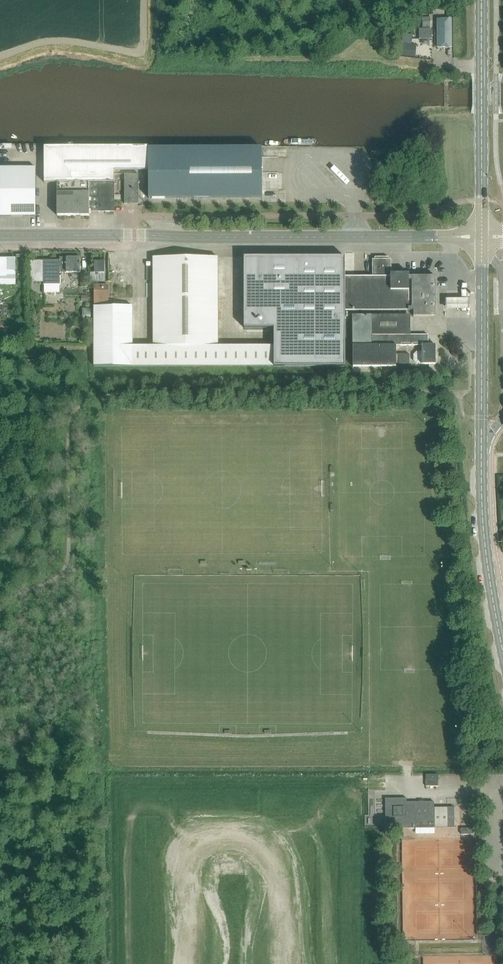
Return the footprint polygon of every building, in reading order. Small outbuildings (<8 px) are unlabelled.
[(451,18),(436,18),(437,50),(451,50),(451,18)] [(433,53),(436,49),(426,43),(423,47),(433,53)] [(417,47),(395,47),(395,61),(416,61),(417,47)] [(114,171),(148,170),(148,148),(148,147),(44,147),(44,184),(57,184),(57,216),(89,216),(89,211),(98,211),(98,212),(114,212),(114,171)] [(148,148),(148,170),(148,199),(262,198),(261,147),(148,148)] [(35,216),(35,167),(0,168),(0,216),(35,216)] [(138,181),(138,174),(124,174),(124,204),(131,204),(138,204),(139,183),(140,183),(140,181),(138,181)] [(153,257),(153,346),(218,346),(218,257),(153,257)] [(244,257),(244,328),(274,328),(274,367),(345,366),(345,315),(345,297),(345,277),(345,257),(244,257)] [(345,277),(345,297),(345,315),(355,315),(355,311),(408,311),(413,311),(413,316),(435,316),(435,299),(436,299),(436,296),(435,296),(435,276),(432,276),(432,273),(391,273),(391,265),(390,265),(388,257),(375,257),(373,264),(372,264),(372,277),(345,277)] [(15,285),(15,258),(0,258),(0,285),(15,285)] [(60,273),(80,273),(80,258),(66,258),(59,258),(59,260),(43,261),(44,285),(60,284),(60,273)] [(104,272),(104,261),(94,261),(94,273),(104,272)] [(108,305),(108,297),(108,286),(94,286),(94,305),(108,305)] [(132,306),(94,306),(94,346),(94,366),(132,366),(132,346),(132,306)] [(345,315),(345,367),(396,367),(396,346),(412,346),(412,335),(405,335),(404,315),(355,315),(345,315)] [(435,345),(433,345),(428,345),(428,335),(412,335),(412,346),(421,346),(421,352),(416,352),(413,355),(413,361),(416,364),(421,364),(434,364),(438,364),(438,356),(435,356),(435,345)] [(409,364),(409,354),(399,354),(399,364),(409,364)] [(438,786),(438,781),(438,775),(426,774),(426,786),(438,786)] [(454,807),(447,807),(434,808),(434,802),(407,802),(407,798),(385,799),(386,829),(454,828),(454,807)]
